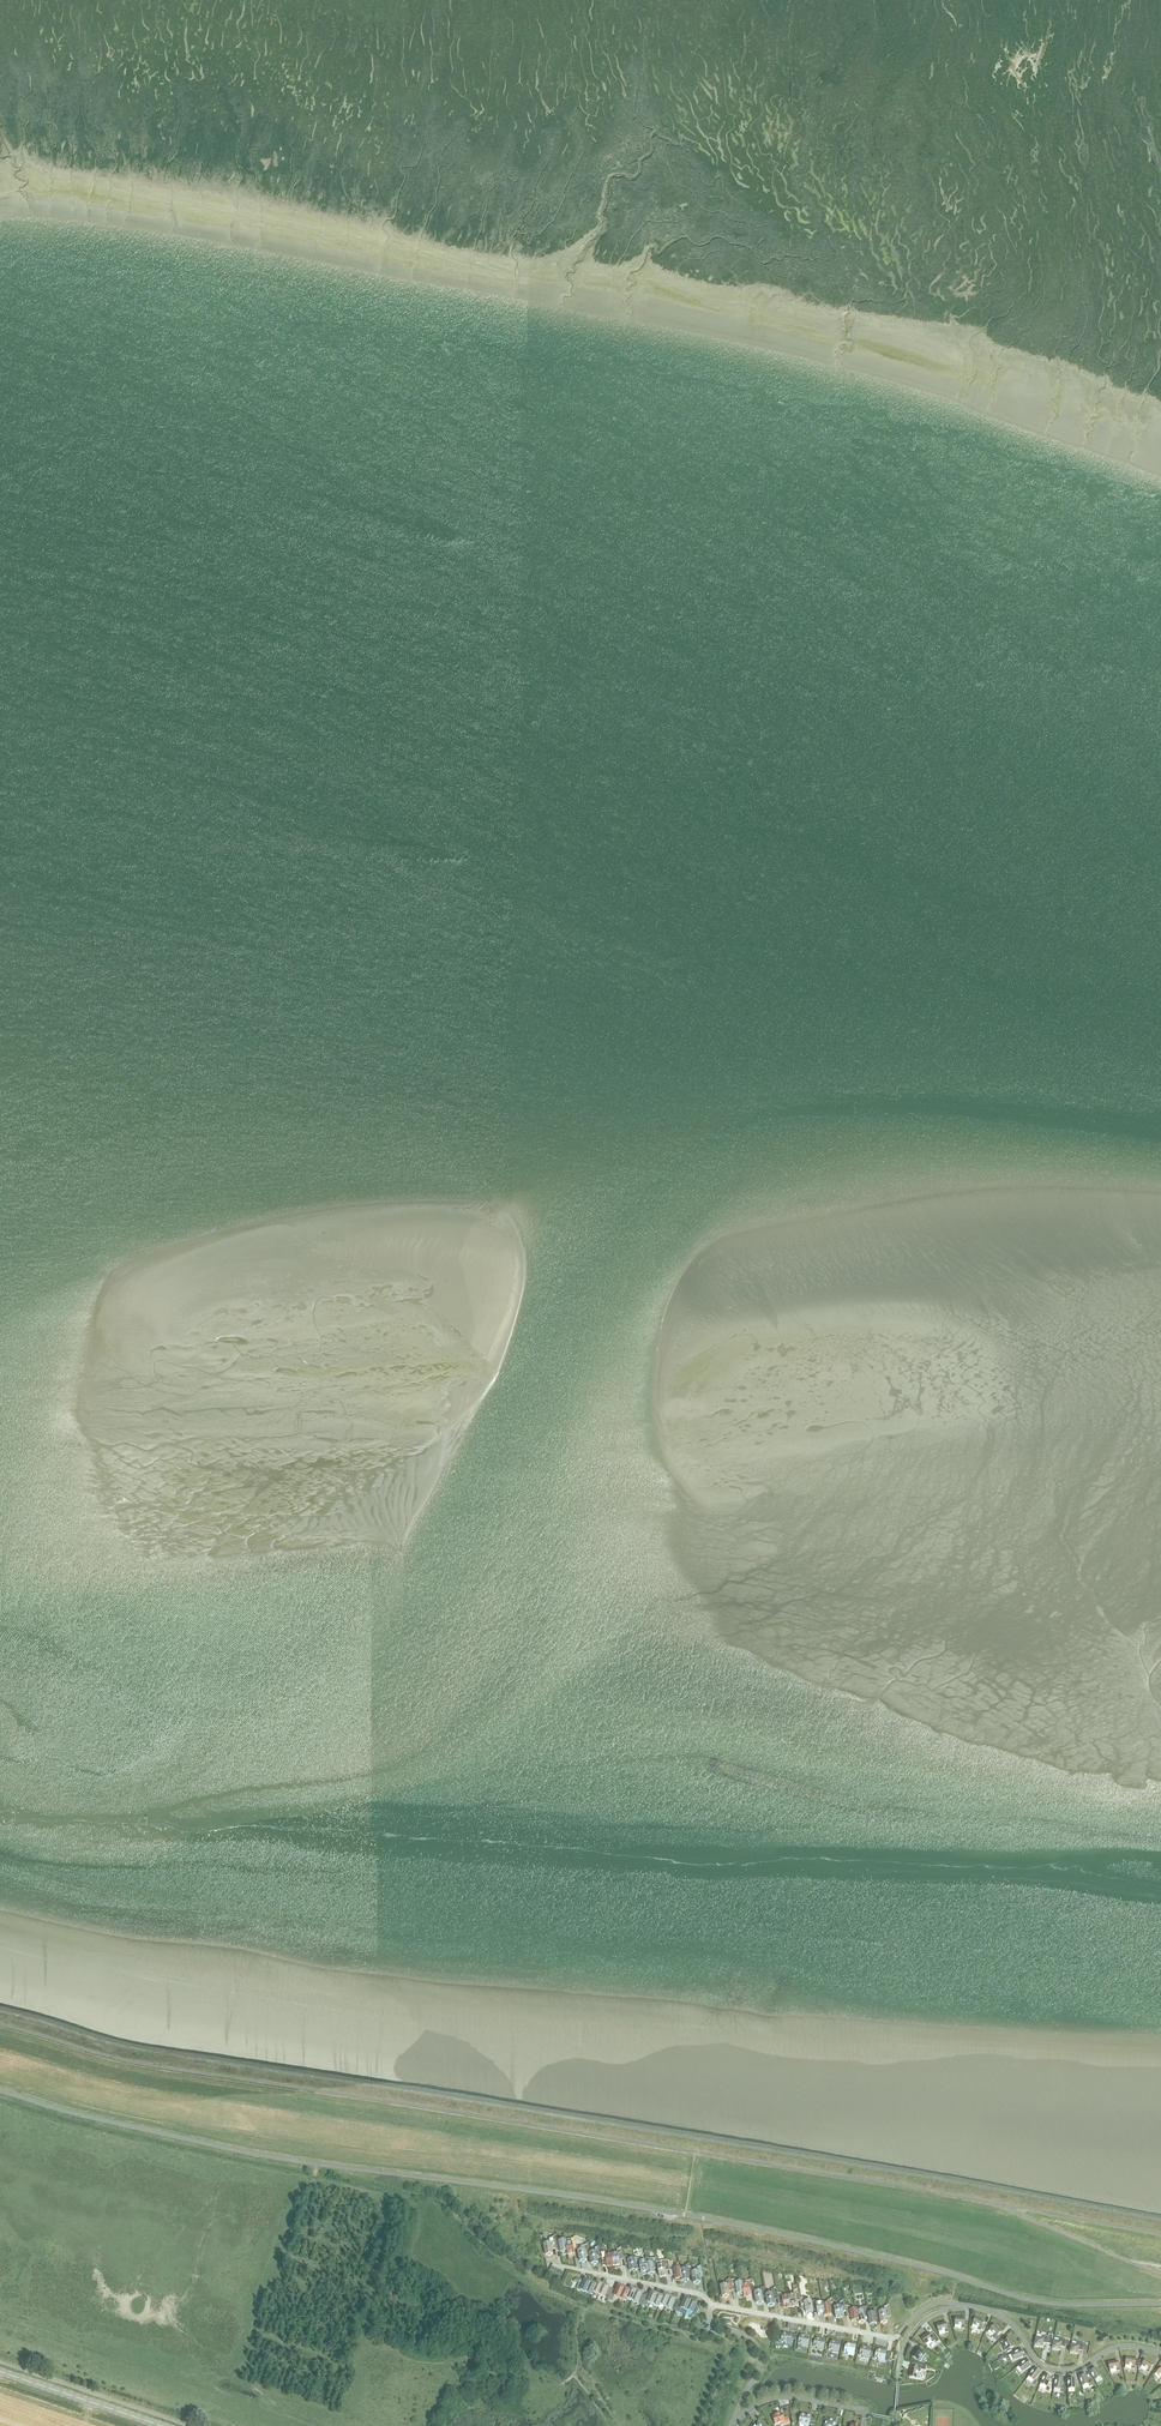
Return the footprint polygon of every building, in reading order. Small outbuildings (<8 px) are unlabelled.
[(544,2244),(546,2256),(547,2255),(548,2256),(551,2256),(551,2255),(552,2254),(551,2248),(555,2247),(554,2241),(554,2239),(550,2240),(550,2243),(544,2244)] [(561,2253),(567,2252),(566,2244),(565,2241),(559,2242),(561,2253)] [(567,2252),(568,2255),(574,2254),(572,2243),(566,2244),(567,2252)] [(584,2250),(578,2251),(580,2262),(581,2262),(582,2263),(585,2262),(585,2261),(587,2261),(586,2257),(590,2256),(589,2253),(588,2248),(584,2249),(584,2250)] [(589,2253),(591,2264),(592,2264),(594,2265),(596,2264),(597,2263),(598,2263),(597,2257),(601,2256),(600,2253),(599,2248),(595,2249),(596,2252),(589,2253)] [(620,2265),(618,2254),(612,2255),(614,2266),(620,2265)] [(614,2266),(612,2255),(605,2256),(607,2267),(614,2266)] [(636,2268),(635,2260),(634,2259),(628,2261),(630,2272),(631,2271),(632,2272),(635,2272),(635,2271),(636,2270),(636,2268)] [(648,2273),(646,2264),(646,2261),(640,2263),(639,2259),(635,2260),(636,2268),(640,2267),(641,2274),(648,2273)] [(652,2259),(646,2261),(646,2264),(648,2273),(648,2275),(655,2274),(654,2270),(658,2269),(658,2266),(657,2263),(657,2261),(652,2262),(652,2259)] [(663,2262),(657,2263),(658,2266),(658,2269),(659,2277),(660,2277),(666,2276),(665,2272),(670,2271),(668,2263),(664,2264),(663,2262)] [(670,2275),(674,2274),(675,2280),(682,2279),(680,2270),(680,2268),(674,2269),(672,2262),(668,2263),(670,2271),(670,2275)] [(697,2268),(691,2269),(691,2273),(692,2273),(694,2284),(695,2284),(696,2284),(698,2284),(699,2283),(700,2283),(698,2272),(698,2270),(697,2268)] [(682,2279),(682,2282),(683,2281),(684,2282),(687,2282),(688,2281),(689,2280),(687,2269),(680,2270),(682,2279)] [(578,2281),(574,2282),(579,2284),(576,2290),(580,2291),(581,2290),(587,2293),(591,2283),(585,2280),(584,2282),(580,2281),(580,2282),(578,2281)] [(730,2281),(731,2283),(732,2289),(736,2289),(737,2295),(744,2294),(742,2286),(743,2286),(742,2282),(736,2284),(735,2280),(730,2281)] [(732,2289),(731,2283),(730,2281),(726,2282),(727,2285),(720,2286),(722,2297),(724,2297),(725,2298),(727,2298),(728,2296),(729,2296),(728,2290),(732,2289)] [(598,2282),(596,2285),(597,2285),(593,2292),(593,2293),(599,2295),(603,2285),(598,2282)] [(596,2285),(591,2283),(587,2293),(592,2295),(593,2293),(593,2292),(597,2285),(596,2285)] [(606,2295),(609,2287),(603,2285),(599,2295),(609,2299),(609,2297),(606,2295)] [(751,2296),(749,2285),(743,2286),(742,2286),(744,2294),(744,2297),(751,2296)] [(616,2292),(612,2290),(609,2297),(609,2299),(613,2301),(614,2296),(620,2299),(624,2289),(619,2286),(616,2292)] [(631,2288),(630,2291),(627,2299),(632,2301),(637,2291),(631,2288)] [(630,2291),(624,2289),(620,2299),(626,2301),(627,2299),(630,2291)] [(637,2291),(632,2301),(642,2305),(643,2303),(645,2297),(641,2296),(643,2293),(637,2291)] [(658,2295),(652,2292),(651,2296),(647,2294),(645,2297),(643,2303),(642,2305),(646,2307),(648,2303),(653,2305),(658,2295)] [(763,2303),(761,2292),(755,2293),(756,2304),(757,2304),(759,2304),(761,2304),(762,2303),(763,2303)] [(664,2294),(663,2297),(660,2305),(666,2307),(670,2297),(664,2294)] [(774,2305),(772,2294),(766,2295),(768,2306),(769,2306),(770,2307),(773,2306),(773,2305),(774,2305)] [(663,2297),(658,2295),(653,2305),(659,2307),(660,2305),(663,2297)] [(794,2295),(788,2297),(790,2308),(796,2307),(796,2302),(794,2295)] [(672,2307),(676,2299),(670,2297),(666,2307),(675,2311),(676,2309),(672,2307)] [(788,2297),(782,2298),(784,2309),(790,2308),(788,2297)] [(676,2309),(675,2311),(679,2313),(680,2312),(685,2315),(687,2311),(691,2301),(685,2298),(683,2303),(680,2302),(676,2309)] [(691,2301),(687,2311),(692,2313),(692,2315),(696,2317),(699,2309),(695,2307),(697,2303),(691,2301)] [(804,2301),(800,2302),(801,2310),(805,2309),(806,2313),(807,2313),(808,2314),(811,2313),(812,2312),(813,2312),(812,2310),(811,2301),(804,2302),(804,2301)] [(824,2314),(823,2306),(822,2303),(816,2304),(815,2301),(811,2301),(812,2310),(817,2309),(818,2315),(824,2314)] [(831,2316),(829,2304),(823,2306),(824,2314),(824,2317),(831,2316)] [(840,2307),(834,2308),(836,2319),(842,2318),(842,2313),(840,2307)] [(858,2321),(857,2312),(856,2310),(850,2311),(849,2307),(845,2308),(847,2316),(851,2316),(852,2322),(858,2321)] [(880,2317),(879,2312),(878,2309),(874,2310),(874,2313),(868,2314),(870,2325),(877,2324),(875,2318),(880,2317)] [(863,2311),(857,2312),(858,2321),(858,2323),(859,2323),(861,2324),(863,2323),(864,2322),(865,2322),(863,2311)] [(887,2322),(885,2311),(879,2312),(880,2317),(881,2323),(882,2323),(883,2324),(885,2324),(886,2322),(887,2322)] [(975,2318),(971,2327),(980,2331),(981,2330),(983,2326),(984,2322),(975,2318)] [(965,2319),(955,2319),(954,2328),(964,2329),(965,2319)] [(945,2323),(936,2326),(939,2335),(948,2332),(945,2323)] [(1001,2332),(994,2325),(988,2332),(994,2339),(997,2336),(1001,2332)] [(939,2341),(934,2333),(930,2335),(929,2333),(921,2339),(927,2347),(935,2341),(936,2343),(939,2341)] [(797,2335),(782,2334),(781,2343),(785,2343),(785,2344),(791,2345),(791,2343),(792,2339),(796,2340),(797,2335)] [(1051,2344),(1053,2336),(1049,2335),(1049,2337),(1037,2335),(1034,2346),(1042,2348),(1043,2343),(1051,2344)] [(800,2336),(798,2345),(802,2345),(802,2347),(808,2348),(808,2346),(810,2346),(811,2342),(809,2342),(810,2338),(800,2336)] [(1054,2338),(1052,2350),(1060,2351),(1061,2347),(1065,2348),(1065,2345),(1069,2345),(1069,2342),(1066,2341),(1054,2338)] [(812,2342),(812,2344),(814,2345),(814,2347),(817,2348),(817,2349),(823,2351),(823,2349),(825,2341),(815,2339),(814,2343),(812,2342)] [(1014,2347),(1010,2339),(1001,2343),(1005,2351),(1006,2351),(1010,2349),(1014,2347)] [(827,2345),(826,2348),(829,2348),(829,2350),(833,2351),(833,2352),(838,2353),(839,2352),(840,2344),(830,2342),(830,2345),(827,2345)] [(1072,2342),(1070,2353),(1078,2355),(1078,2350),(1082,2351),(1083,2348),(1087,2348),(1087,2346),(1084,2345),(1084,2344),(1072,2342)] [(843,2348),(842,2351),(844,2352),(844,2353),(848,2354),(848,2355),(854,2356),(854,2355),(856,2347),(846,2345),(845,2348),(843,2348)] [(861,2348),(860,2356),(863,2357),(863,2358),(869,2359),(869,2358),(869,2357),(872,2358),(873,2353),(870,2352),(871,2350),(861,2348)] [(917,2349),(912,2357),(920,2362),(925,2354),(917,2349)] [(1024,2353),(1022,2350),(1009,2356),(1011,2362),(1023,2358),(1021,2354),(1024,2353)] [(876,2351),(875,2359),(879,2360),(878,2361),(884,2362),(885,2361),(889,2361),(890,2353),(886,2352),(876,2351)] [(1126,2359),(1125,2368),(1134,2370),(1136,2360),(1126,2359)] [(1028,2360),(1016,2369),(1020,2374),(1030,2367),(1028,2364),(1030,2362),(1028,2360)] [(1140,2369),(1148,2373),(1153,2365),(1145,2360),(1142,2366),(1140,2369)] [(1119,2371),(1117,2362),(1108,2364),(1110,2373),(1119,2371)] [(911,2368),(909,2377),(919,2379),(921,2370),(926,2371),(927,2366),(913,2364),(912,2368),(911,2368)] [(1038,2370),(1036,2368),(1026,2379),(1032,2384),(1035,2381),(1040,2374),(1037,2372),(1038,2370)] [(1091,2369),(1088,2371),(1096,2383),(1102,2380),(1096,2369),(1092,2371),(1091,2369)] [(1048,2375),(1045,2373),(1039,2387),(1046,2390),(1047,2388),(1051,2379),(1047,2377),(1048,2375)] [(1081,2374),(1078,2375),(1083,2390),(1090,2387),(1089,2384),(1086,2375),(1082,2377),(1081,2374)] [(1059,2377),(1056,2377),(1053,2392),(1060,2393),(1063,2380),(1059,2380),(1059,2377)] [(785,2422),(782,2414),(779,2415),(776,2416),(773,2417),(775,2425),(778,2424),(781,2423),(782,2425),(789,2423),(788,2421),(785,2422)] [(799,2424),(805,2425),(814,2425),(814,2423),(810,2422),(810,2417),(801,2415),(799,2424)]
